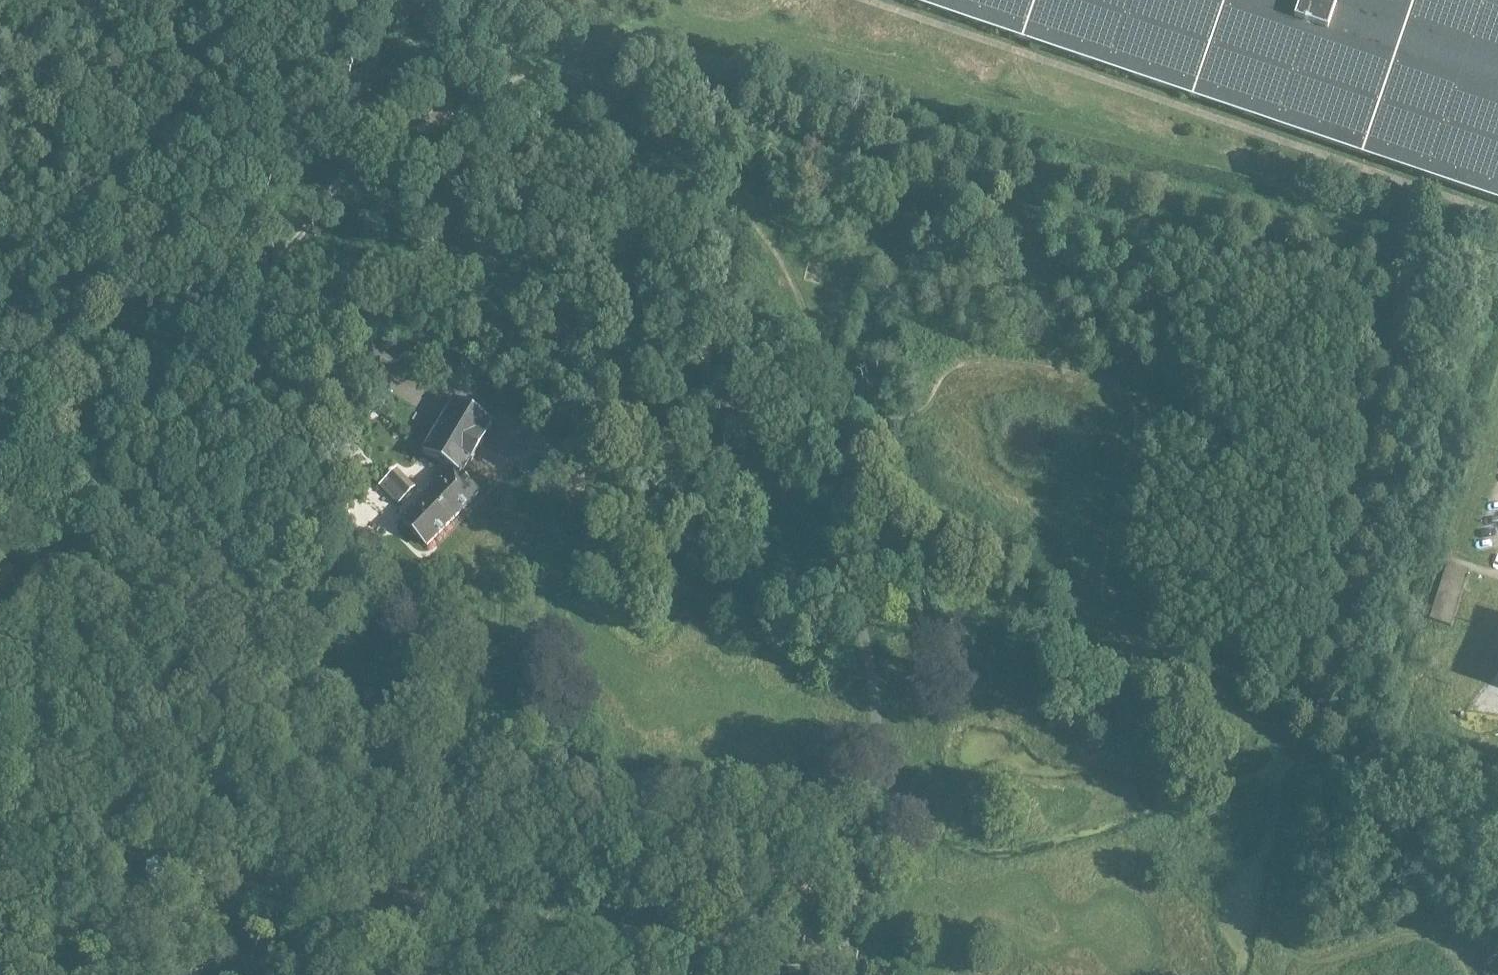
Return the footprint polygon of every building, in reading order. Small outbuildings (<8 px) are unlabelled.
[(1497,201),(1497,0),(906,0),(1497,201)] [(451,469),(461,476),(492,424),(454,401),(423,453),(451,469)] [(451,469),(426,495),(452,519),(478,492),(461,476),(451,469)] [(385,491),(396,502),(397,504),(414,488),(397,471),(381,487),(385,491)] [(396,502),(385,491),(370,505),(381,517),(396,502)] [(452,519),(426,495),(401,521),(427,545),(452,519)] [(1469,570),(1448,563),(1429,619),(1451,626),(1469,570)] [(148,877),(155,883),(164,879),(165,874),(166,870),(158,864),(149,867),(148,877)]
